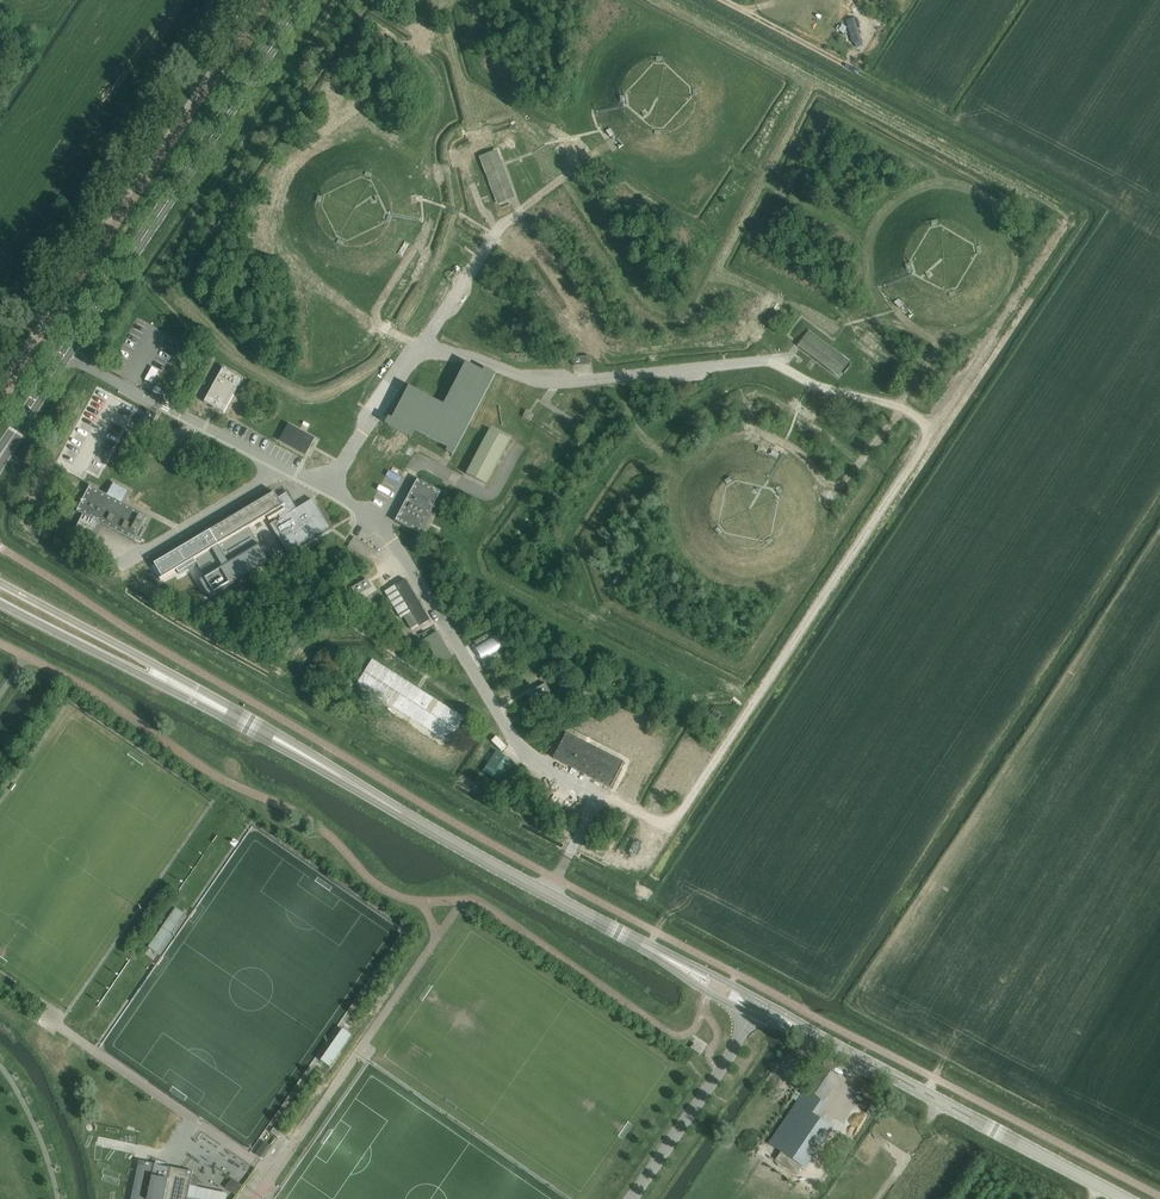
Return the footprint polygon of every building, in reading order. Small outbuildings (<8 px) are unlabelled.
[(853,44),(861,42),(854,19),(847,21),(853,44)] [(611,128),(606,131),(607,132),(610,137),(611,138),(615,135),(611,128)] [(501,204),(517,198),(500,152),(484,158),(501,204)] [(899,299),(895,303),(900,309),(904,305),(899,299)] [(809,333),(799,346),(838,376),(848,362),(809,333)] [(590,365),(590,357),(573,358),(574,367),(590,365)] [(415,431),(448,449),(447,452),(454,456),(496,375),(485,370),(484,373),(466,364),(444,406),(410,388),(393,420),(389,418),(386,425),(411,438),(415,431)] [(224,414),(243,380),(223,369),(204,403),(224,414)] [(148,411),(141,422),(150,428),(157,416),(148,411)] [(522,418),(531,422),(533,416),(525,412),(522,418)] [(289,426),(281,441),(306,455),(315,440),(289,426)] [(467,475),(487,485),(510,440),(490,430),(467,475)] [(773,451),(770,456),(776,460),(779,455),(778,454),(773,451)] [(442,493),(418,480),(395,522),(420,535),(442,493)] [(135,542),(148,517),(122,504),(128,492),(114,485),(108,496),(91,487),(78,513),(84,516),(97,523),(135,542)] [(213,496),(212,496),(215,501),(222,497),(219,492),(213,496)] [(207,534),(155,565),(163,579),(160,581),(161,582),(177,571),(180,575),(197,564),(205,578),(200,582),(210,600),(270,563),(250,528),(255,525),(268,518),(270,520),(269,521),(279,516),(281,519),(270,526),(278,539),(279,541),(287,554),(325,531),(329,529),(325,522),(319,511),(313,501),(297,510),(296,510),(290,499),(287,495),(287,494),(285,495),(282,497),(279,499),(278,498),(275,493),(210,532),(207,534)] [(211,497),(204,501),(207,506),(214,501),(211,497)] [(84,516),(77,528),(91,535),(97,523),(84,516)] [(355,538),(349,549),(373,564),(379,554),(355,538)] [(385,592),(401,619),(404,617),(413,631),(420,627),(430,621),(406,580),(385,592)] [(437,633),(431,637),(445,660),(452,656),(442,641),(437,633)] [(491,633),(475,643),(478,648),(478,649),(494,639),(495,639),(494,638),(491,633)] [(501,650),(485,659),(485,660),(488,665),(505,656),(501,650),(501,649),(501,650)] [(420,690),(417,688),(373,660),(357,685),(448,743),(464,718),(420,690)] [(611,789),(624,763),(567,734),(553,759),(611,789)] [(497,753),(484,772),(502,784),(515,765),(497,753)] [(841,1080),(823,1068),(771,1145),(807,1170),(834,1130),(816,1117),(841,1080)] [(858,1092),(878,1103),(883,1092),(863,1082),(858,1092)] [(281,1134),(274,1129),(271,1134),(278,1139),(281,1134)] [(132,1198),(188,1198),(193,1172),(169,1167),(155,1164),(140,1161),(132,1198)]
